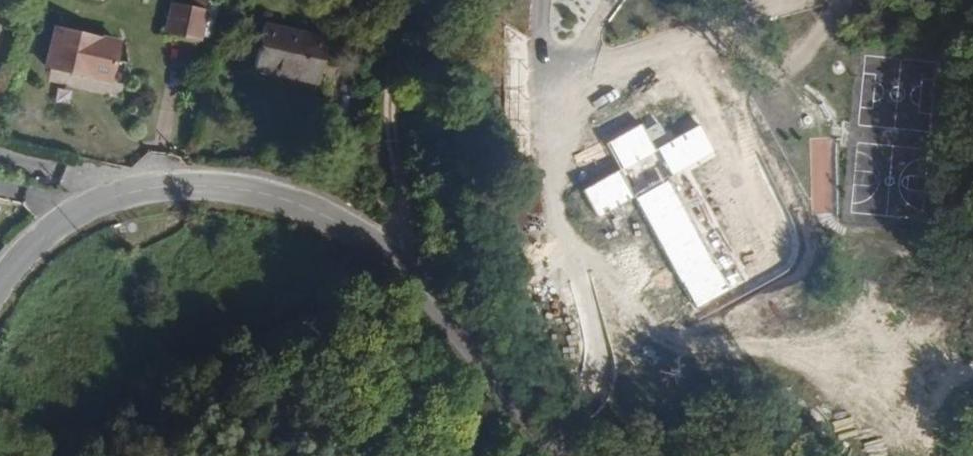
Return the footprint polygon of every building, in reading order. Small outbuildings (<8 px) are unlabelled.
[(168,2),(161,32),(178,37),(195,40),(197,35),(202,10),(168,2)] [(72,73),(107,80),(111,58),(116,40),(86,33),(53,26),(45,66),(47,67),(72,73)] [(256,45),(252,63),(298,73),(317,77),(325,37),(273,27),(260,26),(256,45)] [(111,58),(107,80),(103,97),(116,99),(118,98),(127,62),(111,58)] [(640,153),(579,183),(590,205),(619,193),(661,277),(694,260),(640,153)]
